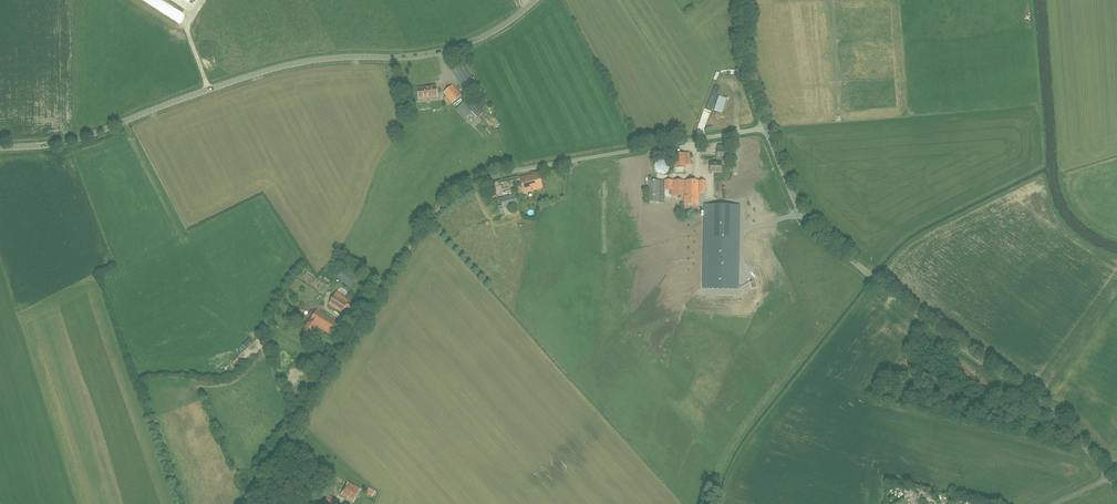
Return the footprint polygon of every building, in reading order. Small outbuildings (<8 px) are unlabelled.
[(463,64),(451,71),(461,87),(473,80),(463,64)] [(436,85),(418,88),(419,99),(437,96),(436,85)] [(443,93),(452,103),(461,94),(453,85),(443,93)] [(470,97),(466,100),(456,109),(470,124),(480,115),(484,112),(470,97)] [(716,158),(735,160),(735,148),(717,147),(716,158)] [(690,152),(677,152),(678,167),(674,167),(674,172),(683,172),(683,166),(691,166),(690,152)] [(654,173),(668,173),(669,160),(654,160),(654,173)] [(721,163),(710,162),(710,172),(721,172),(721,163)] [(538,173),(519,178),(523,193),(542,188),(538,173)] [(648,180),(648,202),(664,202),(664,180),(648,180)] [(665,180),(664,189),(669,190),(672,190),(672,195),(672,196),(684,196),(684,204),(698,204),(698,192),(705,193),(705,180),(665,180)] [(514,194),(510,195),(499,198),(502,209),(517,205),(514,194)] [(737,289),(739,205),(705,205),(704,288),(737,289)] [(357,276),(346,266),(337,276),(348,286),(357,276)] [(328,304),(342,312),(343,310),(347,312),(351,304),(334,294),(328,304)] [(313,333),(317,326),(329,333),(336,321),(317,309),(309,321),(308,320),(301,331),(302,332),(310,337),(311,337),(314,333),(313,333)] [(304,363),(309,367),(313,362),(308,358),(304,363)] [(352,502),(359,489),(348,482),(342,494),(349,497),(348,499),(352,502)] [(324,502),(328,503),(338,503),(339,502),(328,496),(324,502)]
